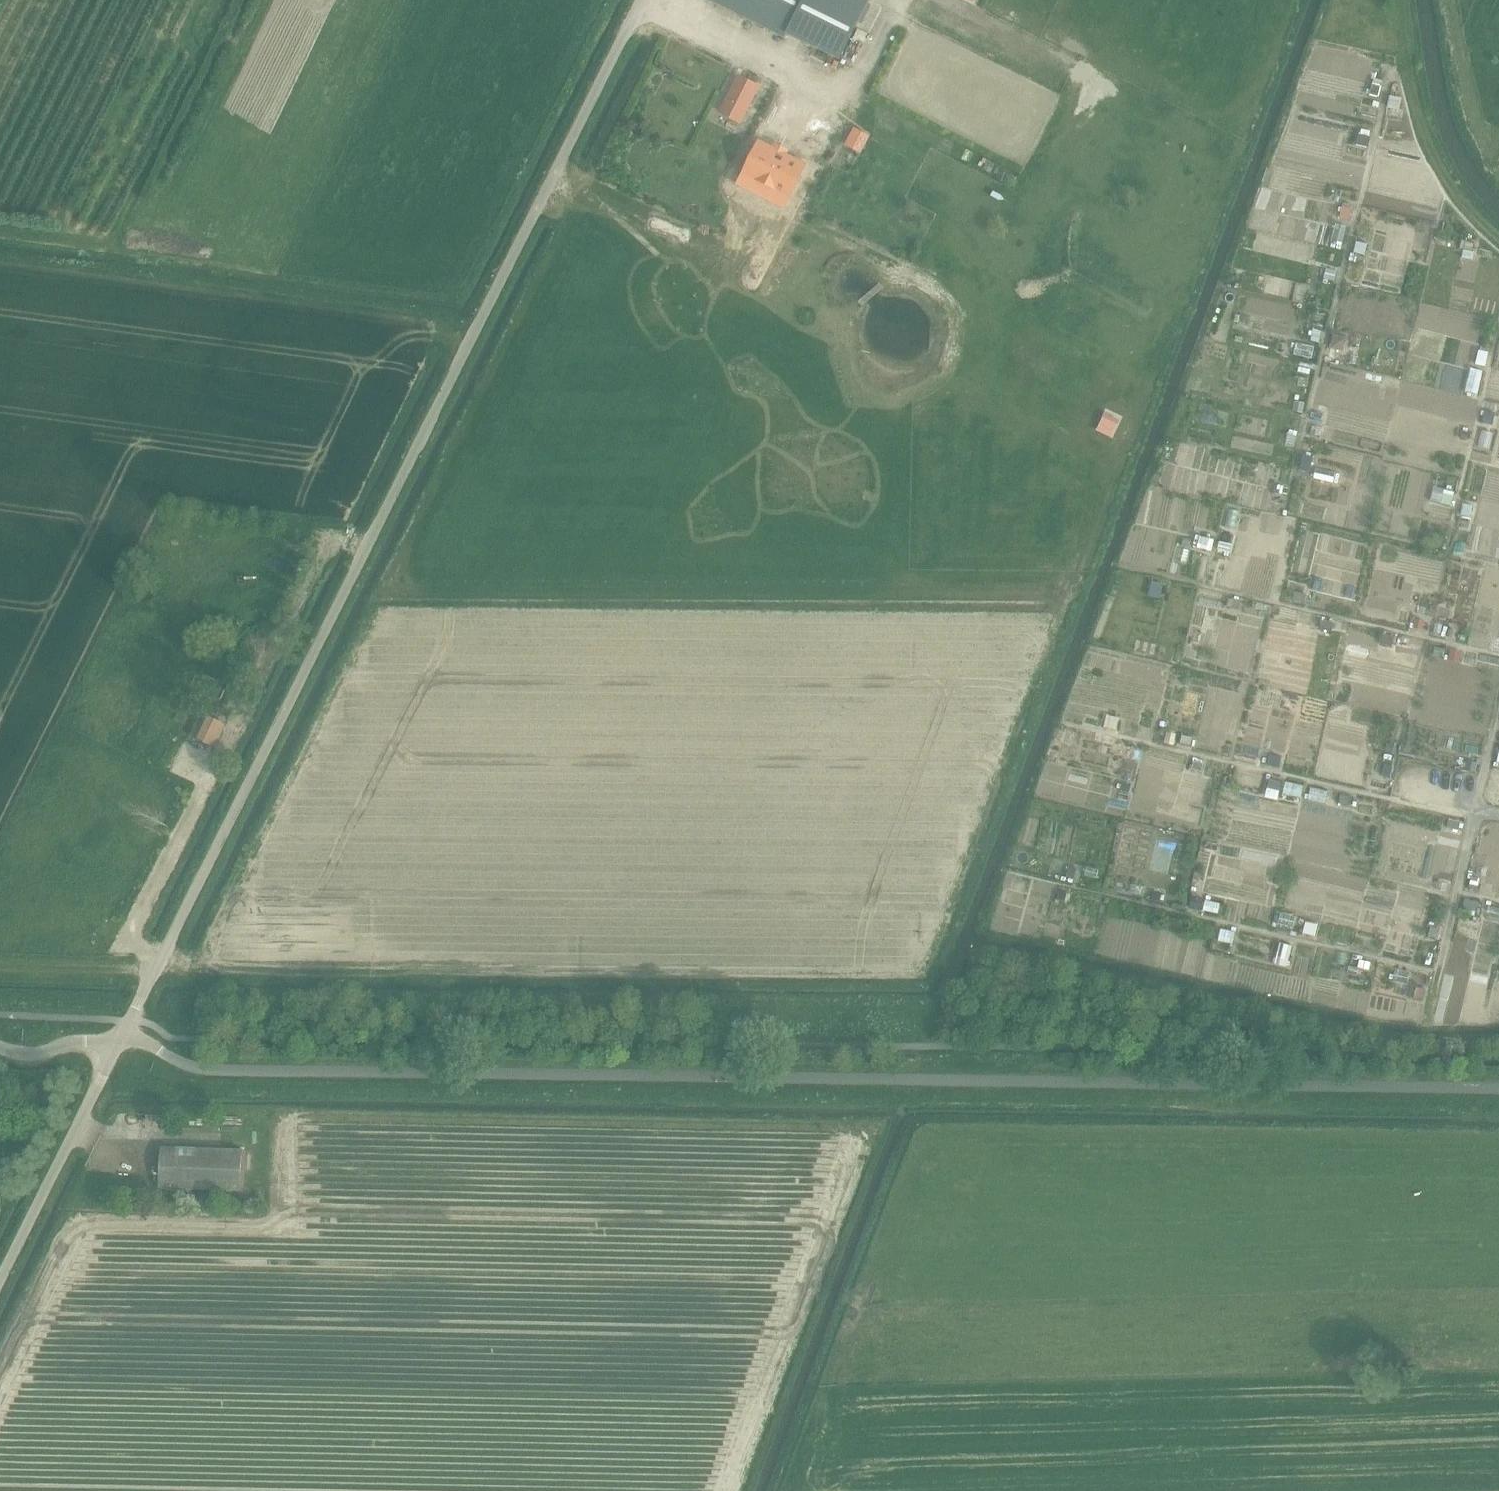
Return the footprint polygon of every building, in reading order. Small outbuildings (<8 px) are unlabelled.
[(784,36),(786,32),(839,58),(867,2),(863,0),(710,0),(784,36)] [(723,113),(740,122),(758,87),(741,78),(729,102),(738,106),(732,117),(723,113)] [(1372,82),(1370,95),(1379,97),(1382,84),(1372,82)] [(1390,97),(1389,105),(1391,108),(1399,110),(1401,99),(1390,97)] [(855,128),(846,144),(862,152),(870,136),(855,128)] [(1360,133),(1357,145),(1367,147),(1370,135),(1360,133)] [(775,147),(761,174),(801,193),(815,166),(775,147)] [(1344,205),(1340,218),(1348,220),(1351,207),(1344,205)] [(1356,241),(1353,253),(1365,256),(1368,244),(1356,241)] [(1462,241),(1461,249),(1473,251),(1474,243),(1462,241)] [(1327,268),(1324,278),(1334,280),(1336,271),(1327,268)] [(1314,329),(1311,340),(1320,342),(1322,331),(1314,329)] [(1334,334),(1331,348),(1338,349),(1346,344),(1347,337),(1334,334)] [(1478,352),(1476,363),(1484,364),(1486,354),(1478,352)] [(1483,411),(1481,422),(1490,424),(1493,413),(1483,411)] [(1360,471),(1379,472),(1381,442),(1362,440),(1360,471)] [(1304,453),(1300,469),(1310,471),(1314,455),(1304,453)] [(1435,486),(1430,501),(1442,504),(1446,490),(1435,486)] [(1307,492),(1305,501),(1325,505),(1327,497),(1307,492)] [(1280,528),(1287,503),(1249,493),(1242,517),(1280,528)] [(1464,503),(1461,514),(1470,516),(1473,505),(1464,503)] [(1196,535),(1193,543),(1198,544),(1197,546),(1211,550),(1214,540),(1196,535)] [(1220,541),(1218,550),(1228,552),(1230,544),(1220,541)] [(1152,582),(1148,596),(1159,598),(1163,584),(1152,582)] [(1295,591),(1292,601),(1304,604),(1307,594),(1295,591)] [(1228,598),(1226,606),(1238,609),(1240,601),(1228,598)] [(1321,619),(1319,627),(1330,630),(1332,622),(1321,619)] [(1448,626),(1446,635),(1454,637),(1456,628),(1448,626)] [(1382,633),(1380,644),(1390,646),(1393,635),(1382,633)] [(1450,649),(1448,659),(1459,662),(1461,651),(1450,649)] [(226,724),(206,714),(194,737),(215,747),(226,724)] [(1106,714),(1103,727),(1115,730),(1118,717),(1106,714)] [(1167,731),(1164,742),(1174,744),(1176,733),(1167,731)] [(1270,752),(1267,765),(1278,767),(1281,755),(1270,752)] [(1468,761),(1466,770),(1476,773),(1478,763),(1468,761)] [(1192,762),(1191,769),(1201,771),(1202,764),(1192,762)] [(1384,764),(1382,775),(1391,777),(1393,765),(1384,764)] [(1270,779),(1268,787),(1279,790),(1281,781),(1270,779)] [(1123,783),(1121,791),(1129,792),(1131,785),(1123,783)] [(1342,794),(1339,803),(1351,806),(1353,796),(1342,794)] [(1096,802),(1097,821),(1115,821),(1115,801),(1096,802)] [(1449,818),(1446,827),(1457,829),(1459,820),(1449,818)] [(1068,865),(1065,876),(1073,878),(1075,867),(1068,865)] [(1472,877),(1470,887),(1477,889),(1480,878),(1472,877)] [(1154,890),(1152,899),(1160,901),(1162,892),(1154,890)] [(1192,897),(1190,906),(1199,909),(1201,899),(1192,897)] [(1466,899),(1463,913),(1474,915),(1477,901),(1466,899)] [(1303,919),(1306,908),(1289,903),(1285,913),(1303,919)] [(1170,916),(1167,925),(1179,927),(1181,919),(1170,916)] [(1305,922),(1303,933),(1315,936),(1317,925),(1305,922)] [(1281,942),(1278,950),(1289,953),(1291,945),(1281,942)] [(1360,959),(1358,966),(1368,969),(1370,962),(1360,959)] [(1417,988),(1414,999),(1423,1001),(1426,990),(1417,988)] [(240,1189),(241,1149),(160,1147),(159,1187),(240,1189)]
